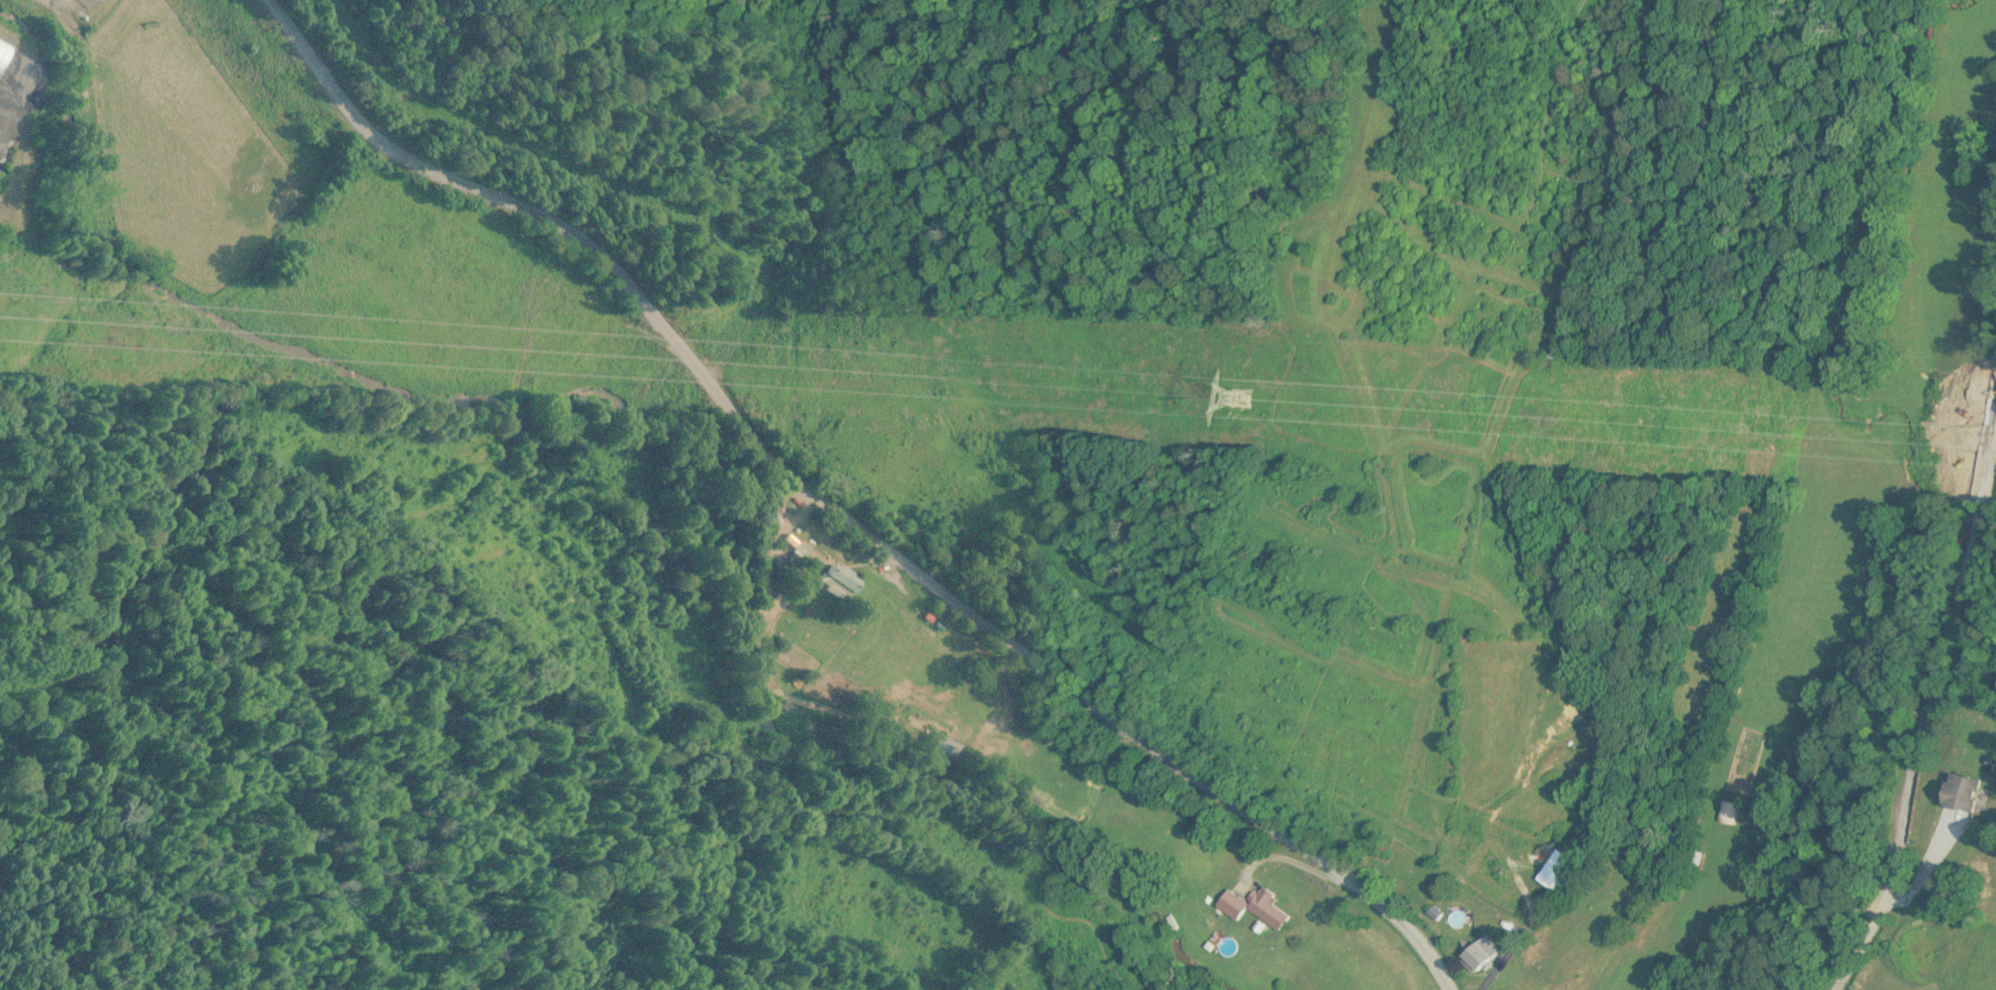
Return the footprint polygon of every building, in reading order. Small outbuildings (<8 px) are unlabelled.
[(812,547),(799,541),(789,565),(802,571),(812,547)] [(864,574),(829,570),(829,574),(819,573),(817,592),(861,598),(864,574)] [(1983,789),(1984,781),(1944,774),(1938,808),(1990,817),(1994,791),(1983,789)] [(1690,869),(1698,871),(1702,855),(1694,853),(1690,869)] [(1239,923),(1247,910),(1280,933),(1290,917),(1271,904),(1277,896),(1261,886),(1249,904),(1228,889),(1216,907),(1239,923)] [(1458,960),(1473,977),(1500,951),(1484,935),(1458,960)]
